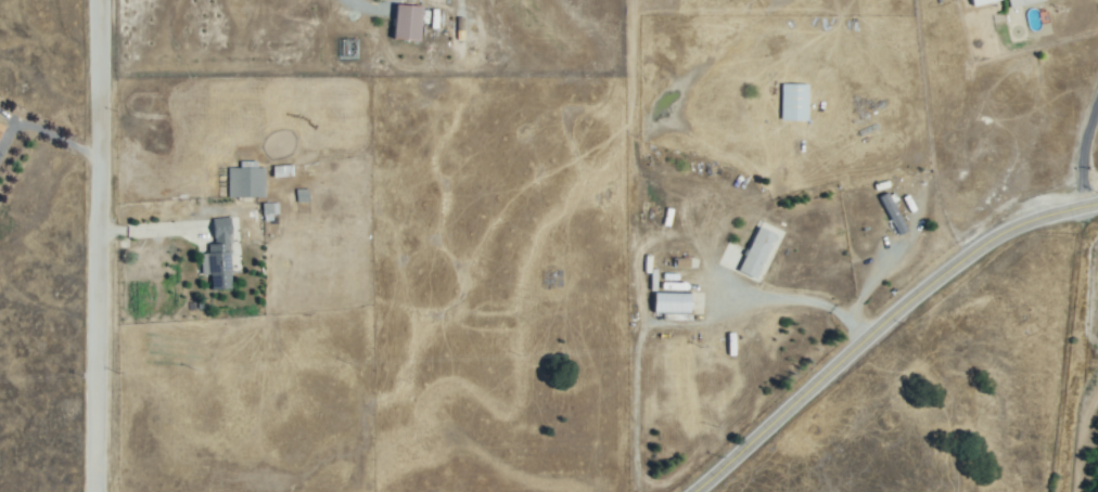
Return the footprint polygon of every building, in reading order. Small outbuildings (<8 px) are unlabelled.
[(418,40),(396,37),(400,7),(422,10),(418,40)] [(808,86),(808,119),(784,119),(784,86),(808,86)] [(260,197),(238,197),(237,168),(260,167),(260,197)] [(889,193),(908,231),(901,234),(882,197),(889,193)] [(275,221),(274,203),(261,203),(262,222),(275,221)] [(206,274),(205,254),(215,254),(215,220),(230,220),(231,289),(216,289),(216,274),(206,274)] [(742,271),(759,230),(775,236),(757,277),(742,271)] [(689,312),(656,312),(656,295),(689,295),(689,312)]
